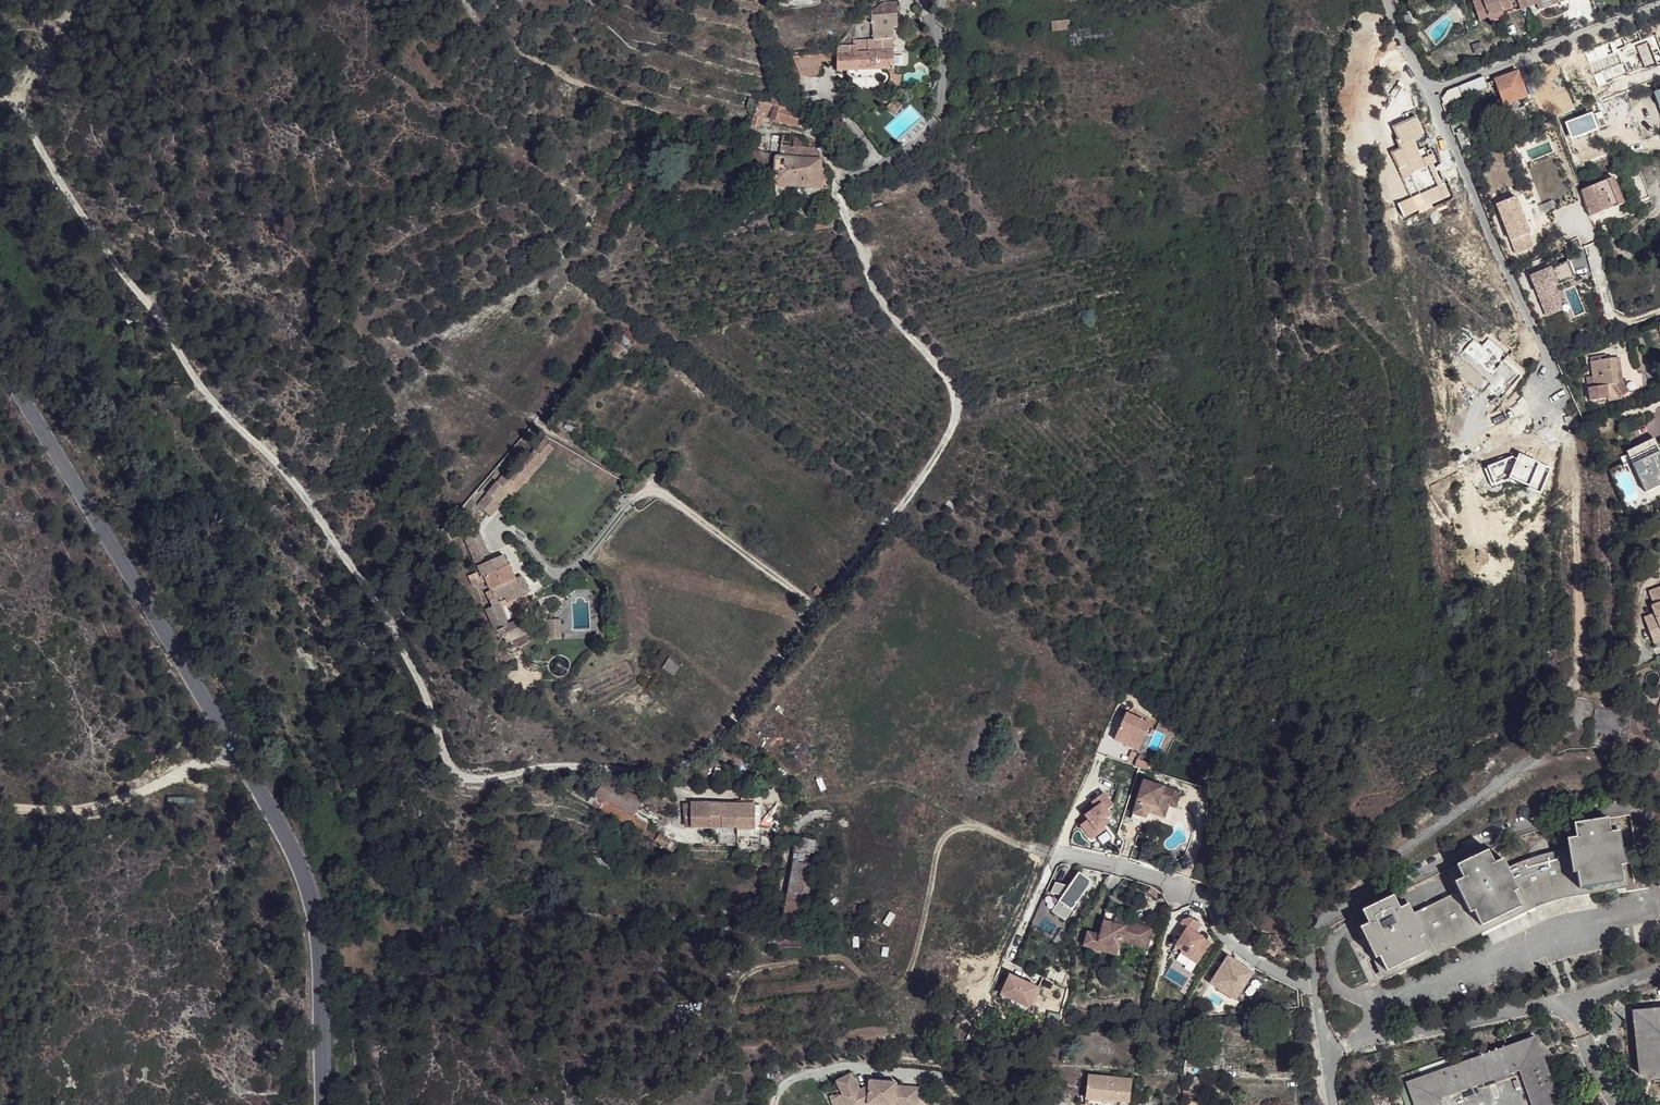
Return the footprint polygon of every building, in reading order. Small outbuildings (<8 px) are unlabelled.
[(1470,1),(1477,20),(1487,16),(1488,20),(1504,14),(1502,10),(1510,6),(1509,1),(1510,0),(1474,0),(1470,1)] [(1520,8),(1536,2),(1538,8),(1559,0),(1517,0),(1520,8)] [(896,29),(900,29),(899,3),(885,4),(872,11),(874,27),(895,25),(896,29)] [(1589,3),(1581,6),(1585,15),(1592,12),(1589,3)] [(1577,17),(1566,21),(1569,28),(1579,23),(1577,17)] [(1073,19),(1055,21),(1056,31),(1074,29),(1073,19)] [(896,29),(895,25),(874,27),(875,38),(875,39),(896,38),(896,29)] [(1115,25),(1073,31),(1074,46),(1116,41),(1115,25)] [(881,51),(896,50),(896,38),(875,39),(875,38),(858,41),(858,45),(859,53),(881,51)] [(839,52),(839,54),(859,53),(858,45),(839,45),(839,52)] [(897,67),(896,50),(881,51),(882,69),(885,69),(896,68),(897,67)] [(897,67),(912,66),(911,50),(896,50),(897,67)] [(882,69),(881,51),(859,53),(839,54),(840,71),(850,70),(882,69)] [(840,71),(839,54),(839,52),(823,53),(824,74),(840,73),(840,71)] [(824,74),(823,53),(795,54),(802,75),(824,74)] [(885,72),(885,69),(882,69),(850,70),(849,72),(850,77),(850,78),(885,77),(885,75),(885,72)] [(1519,72),(1508,76),(1517,99),(1527,95),(1519,72)] [(1508,76),(1496,80),(1504,104),(1517,99),(1508,76)] [(1484,77),(1475,80),(1480,90),(1488,86),(1486,84),(1484,77)] [(1450,89),(1442,98),(1444,103),(1480,90),(1475,80),(1450,89)] [(774,96),(773,104),(776,105),(787,107),(789,100),(774,96)] [(757,109),(760,101),(750,98),(748,106),(757,109)] [(776,105),(773,104),(760,98),(760,101),(757,109),(753,124),(760,126),(763,116),(765,110),(774,113),(776,105)] [(896,115),(903,106),(895,100),(889,109),(896,115)] [(772,118),(783,121),(787,107),(776,105),(774,113),(772,118)] [(802,112),(787,107),(783,121),(799,126),(802,112)] [(912,143),(924,130),(930,122),(927,119),(901,142),(905,147),(912,143)] [(783,136),(782,145),(802,146),(802,137),(783,136)] [(1467,139),(1459,141),(1462,149),(1470,147),(1467,139)] [(782,145),(781,156),(816,158),(816,147),(802,146),(782,145)] [(778,165),(778,156),(748,148),(745,156),(778,165)] [(776,185),(823,188),(823,168),(822,159),(816,158),(781,156),(778,156),(778,165),(776,185)] [(826,168),(823,168),(823,188),(830,189),(831,188),(826,168)] [(1626,172),(1622,174),(1632,203),(1650,196),(1641,171),(1628,177),(1626,172)] [(635,191),(638,186),(624,177),(621,181),(635,191)] [(1615,178),(1603,182),(1608,197),(1609,197),(1619,192),(1615,178)] [(1603,182),(1582,191),(1591,217),(1612,209),(1609,197),(1608,197),(1603,182)] [(1561,200),(1570,229),(1580,225),(1581,226),(1592,220),(1591,217),(1582,191),(1561,200)] [(1619,192),(1609,197),(1612,209),(1623,205),(1619,192)] [(841,218),(809,222),(810,229),(842,225),(841,218)] [(1537,251),(1540,257),(1555,253),(1555,251),(1563,247),(1562,244),(1537,251)] [(640,337),(630,328),(621,338),(628,345),(633,340),(636,342),(640,337)] [(619,340),(612,348),(620,355),(627,347),(619,340)] [(1589,384),(1591,395),(1607,393),(1606,386),(1614,385),(1623,383),(1623,380),(1619,358),(1608,359),(1607,354),(1591,357),(1594,383),(1589,384)] [(1623,383),(1614,385),(1614,390),(1621,398),(1631,390),(1623,380),(1623,383)] [(1614,385),(1606,386),(1607,393),(1610,392),(1614,391),(1614,390),(1614,385)] [(1212,398),(1224,398),(1224,386),(1212,386),(1212,398)] [(1607,393),(1591,395),(1592,400),(1610,397),(1610,392),(1607,393)] [(569,422),(566,427),(576,432),(579,427),(569,422)] [(500,481),(490,493),(503,503),(512,493),(512,492),(500,481)] [(490,493),(480,504),(494,516),(504,504),(503,503),(490,493)] [(475,558),(478,565),(488,561),(485,554),(490,552),(480,530),(466,537),(475,558)] [(488,561),(478,565),(481,570),(484,577),(486,576),(488,579),(492,589),(496,599),(497,599),(505,595),(521,588),(518,580),(512,566),(510,567),(504,554),(488,561)] [(481,570),(478,565),(466,571),(473,586),(488,579),(486,576),(484,577),(481,570)] [(521,588),(505,595),(508,602),(529,593),(523,578),(518,580),(521,588)] [(1646,593),(1652,607),(1649,608),(1653,616),(1642,620),(1652,645),(1659,641),(1659,587),(1646,593)] [(496,599),(492,589),(487,591),(493,605),(487,608),(497,631),(499,630),(501,636),(505,634),(508,643),(529,633),(522,617),(509,623),(499,599),(497,600),(497,599),(496,599)] [(523,609),(526,616),(531,613),(529,606),(523,609)] [(552,633),(563,631),(562,624),(551,626),(552,633)] [(673,656),(665,667),(677,676),(684,664),(673,656)] [(581,699),(573,707),(581,718),(590,711),(581,699)] [(1150,723),(1125,712),(1113,739),(1137,750),(1150,723)] [(582,778),(602,787),(605,780),(586,771),(585,773),(582,778)] [(1145,780),(1134,814),(1147,818),(1150,813),(1166,818),(1170,806),(1175,790),(1145,780)] [(640,806),(647,809),(651,804),(606,781),(604,788),(640,806)] [(640,806),(604,788),(598,796),(606,800),(634,817),(640,806)] [(1183,792),(1175,790),(1170,806),(1177,808),(1183,792)] [(1112,801),(1098,792),(1090,805),(1096,809),(1089,820),(1093,823),(1088,831),(1104,841),(1114,826),(1110,824),(1114,819),(1110,816),(1113,811),(1108,807),(1112,801)] [(606,800),(598,796),(594,794),(589,802),(601,809),(606,800)] [(625,824),(643,834),(647,829),(649,826),(634,817),(606,800),(601,809),(606,813),(625,824)] [(687,828),(694,828),(692,804),(685,804),(687,828)] [(694,828),(709,827),(707,804),(692,804),(694,828)] [(738,828),(753,829),(755,817),(756,804),(707,804),(709,827),(722,827),(738,827),(738,828)] [(1566,842),(1567,854),(1572,883),(1630,874),(1624,830),(1610,831),(1608,820),(1573,826),(1575,840),(1566,842)] [(643,834),(625,824),(619,834),(639,844),(643,834)] [(784,832),(788,833),(789,825),(781,825),(780,832),(784,832)] [(738,828),(738,827),(722,827),(722,835),(735,834),(735,833),(738,834),(738,828)] [(722,835),(723,846),(734,846),(738,846),(738,851),(763,852),(763,835),(760,835),(759,829),(753,829),(738,828),(738,834),(735,833),(735,834),(722,835)] [(656,841),(659,836),(647,829),(643,834),(656,841)] [(787,837),(784,832),(780,832),(777,836),(782,841),(787,837)] [(661,834),(659,836),(656,841),(669,848),(673,842),(661,834)] [(811,851),(815,851),(817,839),(799,836),(797,848),(811,851)] [(673,851),(679,845),(673,842),(669,848),(673,851)] [(797,848),(795,860),(809,862),(811,851),(797,848)] [(1452,884),(1456,894),(1468,922),(1518,900),(1506,872),(1502,861),(1492,865),(1486,851),(1455,865),(1460,880),(1452,884)] [(1556,902),(1633,889),(1630,874),(1572,883),(1567,854),(1557,856),(1549,857),(1533,861),(1506,872),(1518,900),(1468,922),(1456,894),(1409,915),(1421,943),(1369,966),(1375,980),(1537,908),(1540,907),(1556,902)] [(795,860),(785,923),(804,924),(813,862),(809,862),(795,860)] [(1092,880),(1078,871),(1068,885),(1054,881),(1049,892),(1061,896),(1051,911),(1064,920),(1092,880)] [(1363,918),(1351,924),(1369,966),(1421,943),(1409,915),(1404,904),(1395,907),(1389,895),(1359,908),(1363,918)] [(1191,917),(1184,919),(1181,925),(1187,929),(1175,947),(1182,951),(1180,953),(1190,960),(1192,958),(1199,962),(1211,943),(1197,934),(1203,925),(1191,917)] [(1154,928),(1127,920),(1126,925),(1115,922),(1105,920),(1101,934),(1090,931),(1086,944),(1118,953),(1121,940),(1149,948),(1154,928)] [(406,956),(402,969),(409,971),(414,959),(406,956)] [(1254,973),(1232,958),(1224,970),(1223,971),(1225,972),(1216,986),(1236,1000),(1254,973)] [(1216,986),(1225,972),(1223,971),(1224,970),(1221,968),(1211,984),(1216,986)] [(1038,987),(1010,974),(999,997),(1011,1003),(1013,999),(1029,1006),(1038,987)] [(406,979),(394,975),(390,986),(403,989),(406,979)] [(1029,1006),(1013,999),(1011,1003),(1027,1010),(1029,1006)] [(1634,1012),(1640,1076),(1659,1075),(1659,1010),(1634,1012)] [(1297,1027),(1295,1011),(1284,1013),(1286,1029),(1297,1027)] [(1535,1040),(1478,1060),(1456,1068),(1419,1081),(1403,1087),(1409,1104),(1437,1104),(1436,1102),(1519,1074),(1530,1104),(1558,1104),(1535,1040)] [(1453,1060),(1456,1068),(1478,1060),(1476,1052),(1453,1060)] [(915,1104),(916,1082),(893,1080),(893,1077),(867,1076),(866,1081),(857,1086),(848,1069),(834,1076),(842,1094),(849,1090),(856,1104),(866,1099),(892,1101),(892,1103),(915,1104)] [(1403,1087),(1419,1081),(1416,1073),(1393,1081),(1402,1104),(1409,1104),(1403,1087)] [(1087,1104),(1090,1104),(1104,1104),(1118,1104),(1132,1104),(1133,1083),(1088,1081),(1087,1104)] [(849,1090),(842,1094),(848,1104),(855,1104),(856,1104),(849,1090)]
